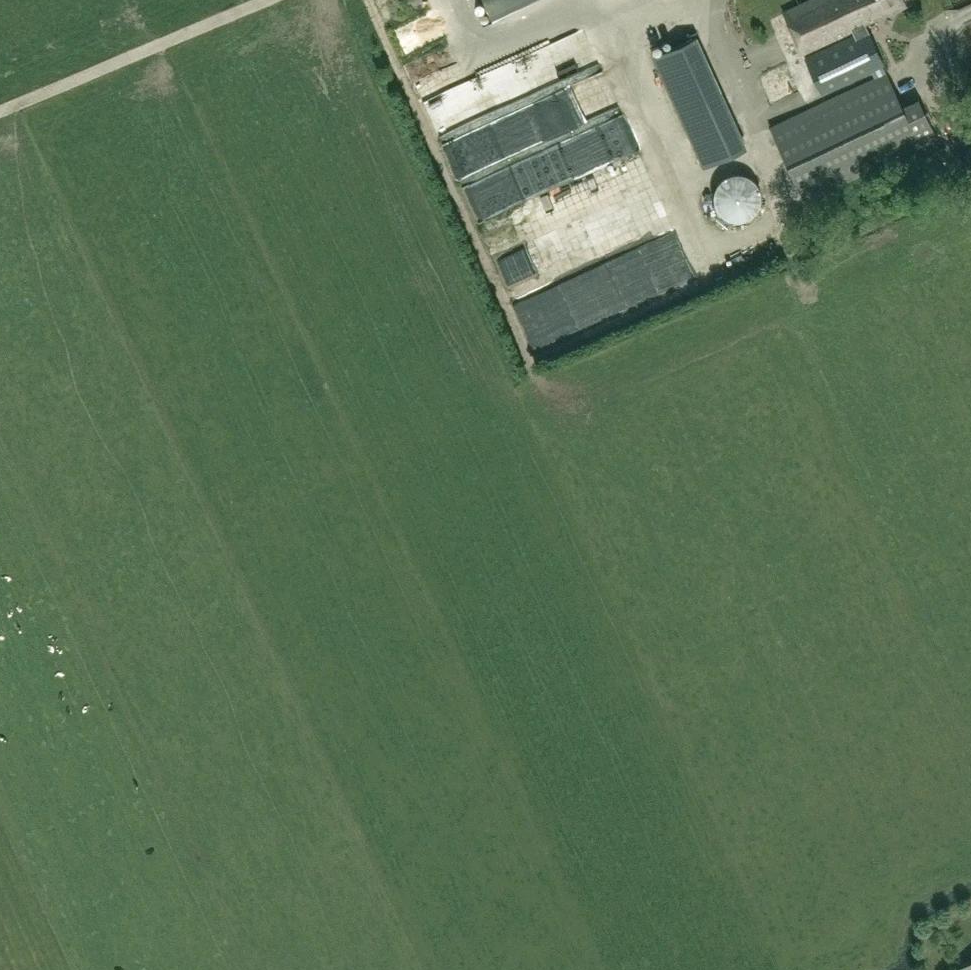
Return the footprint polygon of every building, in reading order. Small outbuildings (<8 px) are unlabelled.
[(523,0),(486,0),(493,14),(523,0)] [(906,4),(904,0),(809,0),(783,12),(802,53),(853,29),(855,35),(805,58),(822,93),(871,70),(875,78),(770,127),(804,199),(936,136),(919,99),(902,107),(886,72),(880,75),(876,68),(884,63),(865,23),(906,4)] [(746,148),(696,36),(654,55),(704,166),(746,148)] [(547,63),(544,54),(554,50),(550,39),(518,49),(525,70),(547,63)] [(757,210),(758,206),(760,203),(761,198),(761,195),(761,193),(760,189),(758,185),(756,182),(754,180),(750,176),(744,174),(738,173),(732,174),(726,176),(722,179),(719,182),(717,185),(715,189),(715,193),(714,200),(715,204),(716,207),(719,211),(721,214),(723,215),(726,217),(729,219),(734,220),(738,220),(740,220),(746,219),(749,217),(752,215),(754,213),(757,210)] [(958,967),(960,969),(970,969),(970,961),(958,967)]
